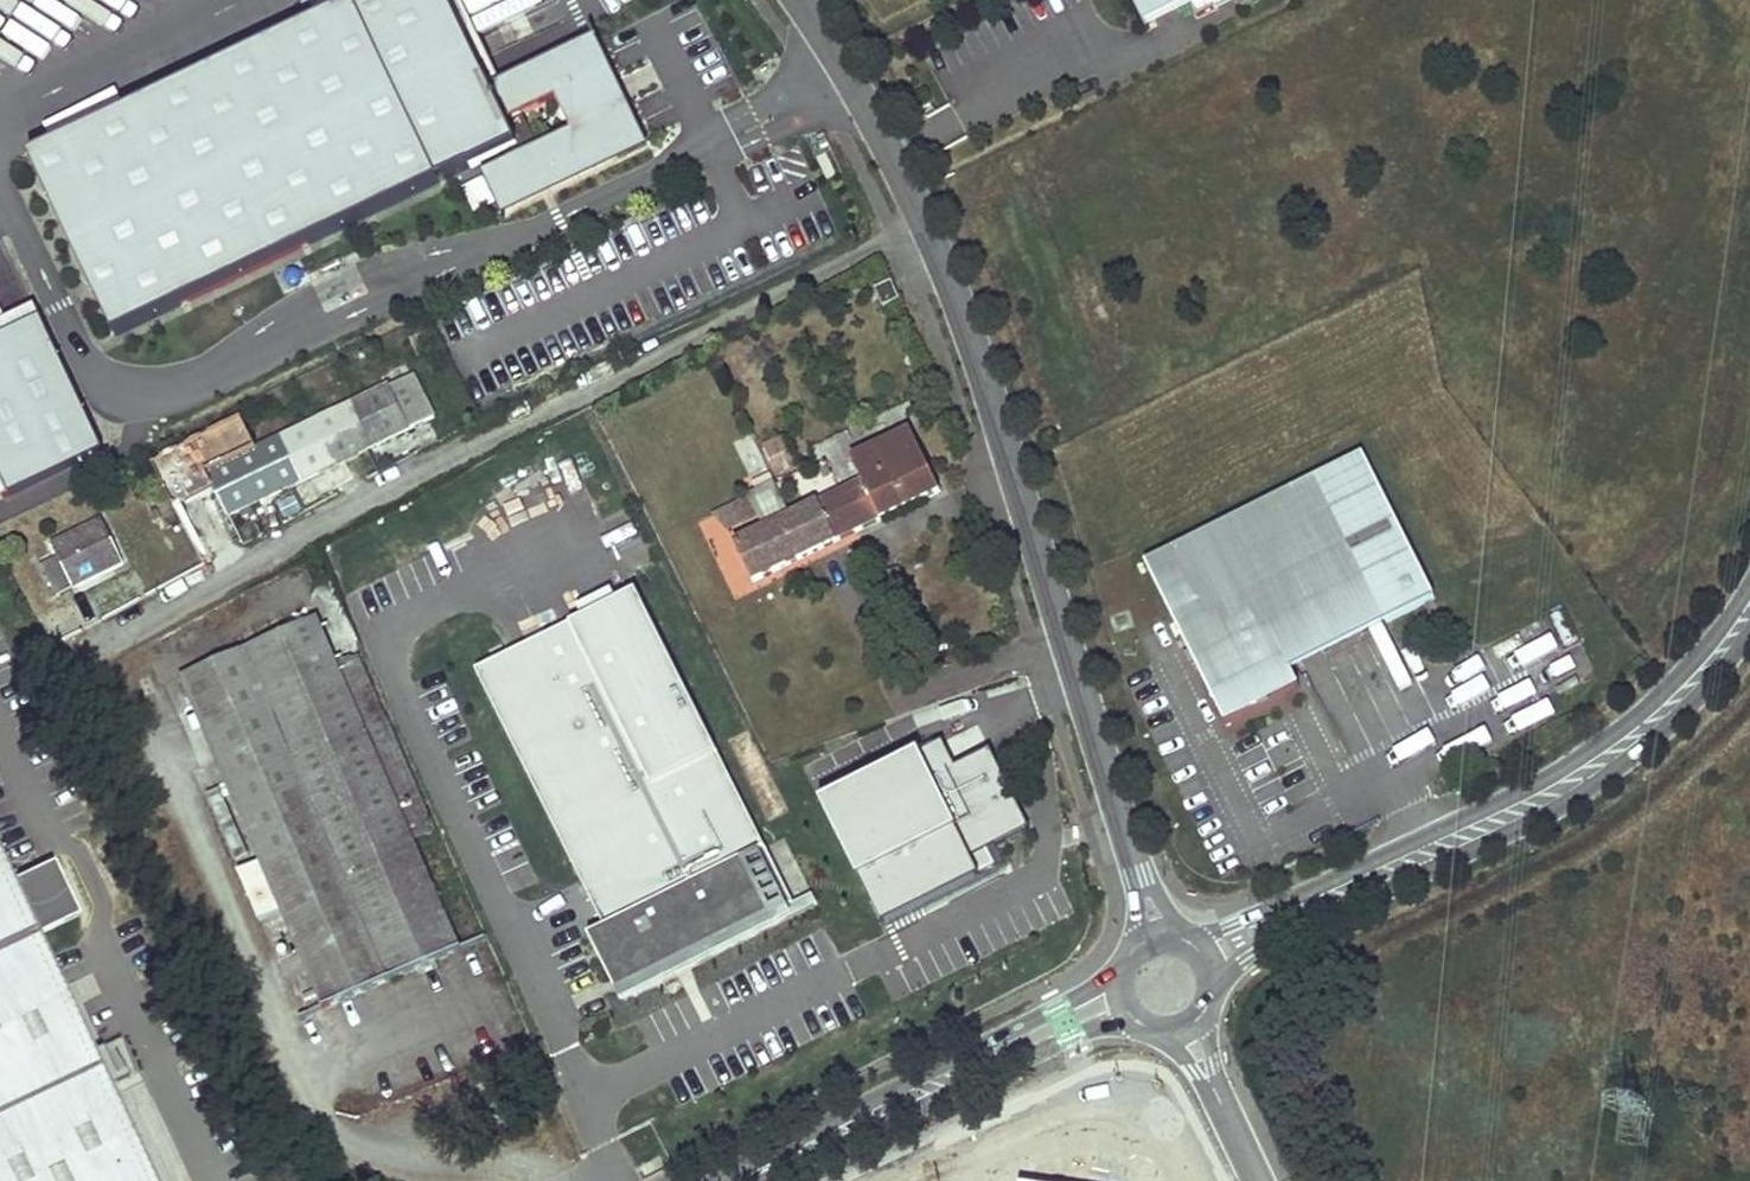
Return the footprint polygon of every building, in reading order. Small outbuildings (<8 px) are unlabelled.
[(37,155),(123,333),(525,144),(514,121),(530,113),(565,98),(580,128),(545,145),(529,152),(488,172),(506,206),(643,142),(611,75),(621,70),(603,35),(495,84),(457,0),(363,0),(37,155)] [(1146,22),(1191,0),(1195,6),(1200,17),(1219,8),(1215,1),(1216,0),(1135,0),(1146,22)] [(1195,6),(1191,0),(1146,22),(1149,29),(1195,6)] [(1215,1),(1219,8),(1220,10),(1239,0),(1216,0),(1215,1)] [(643,142),(506,206),(511,217),(657,146),(621,70),(611,75),(643,142)] [(545,145),(530,113),(514,121),(525,144),(529,152),(545,145)] [(891,284),(875,292),(883,308),(899,301),(891,284)] [(48,317),(41,304),(0,323),(0,339),(48,317)] [(48,317),(0,339),(0,458),(17,494),(111,449),(48,317)] [(382,386),(256,447),(242,418),(191,443),(192,446),(165,458),(175,487),(204,472),(226,516),(432,416),(405,360),(376,374),(382,386)] [(779,431),(759,441),(776,474),(796,464),(779,431)] [(841,492),(858,528),(939,491),(910,432),(852,460),(862,483),(867,494),(858,498),(853,487),(841,492)] [(1436,599),(1364,453),(1315,478),(1317,482),(1175,553),(1172,549),(1146,562),(1207,685),(1211,685),(1223,717),(1271,698),(1262,676),(1287,664),(1298,687),(1300,686),(1293,670),(1288,661),(1278,666),(1274,659),(1295,648),(1301,659),(1384,617),(1387,623),(1436,599)] [(4,500),(17,494),(0,458),(0,491),(4,500)] [(1315,478),(1172,549),(1175,553),(1317,482),(1315,478)] [(867,494),(862,483),(853,487),(858,498),(867,494)] [(735,542),(752,579),(858,528),(841,492),(735,542)] [(748,496),(713,514),(728,528),(757,513),(748,496)] [(156,505),(149,509),(154,520),(161,517),(156,505)] [(41,563),(56,596),(122,565),(101,518),(51,541),(58,556),(41,563)] [(629,588),(474,665),(603,921),(757,844),(629,588)] [(1384,617),(1301,659),(1295,648),(1274,659),(1278,666),(1288,661),(1293,670),(1387,623),(1384,617)] [(254,841),(324,1005),(457,947),(412,840),(432,831),(385,720),(363,729),(340,674),(317,620),(248,649),(319,814),(254,841)] [(248,649),(184,677),(254,841),(319,814),(248,649)] [(1298,687),(1287,664),(1262,676),(1271,698),(1298,687)] [(340,674),(363,729),(385,720),(362,665),(340,674)] [(941,740),(826,795),(885,918),(999,864),(990,845),(1033,825),(994,744),(952,764),(941,740)] [(784,899),(757,844),(603,921),(586,929),(613,984),(630,975),(784,899)] [(258,916),(279,908),(258,857),(237,865),(258,916)] [(45,961),(2,869),(0,866),(0,1180),(150,1180),(45,961)]
